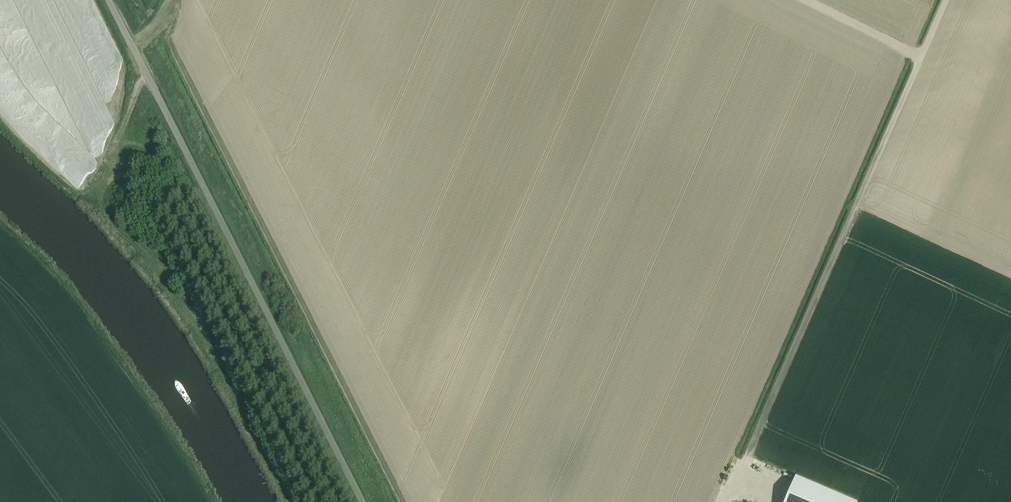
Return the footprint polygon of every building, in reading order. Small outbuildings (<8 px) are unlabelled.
[(785,501),(853,501),(796,476),(785,501)]
